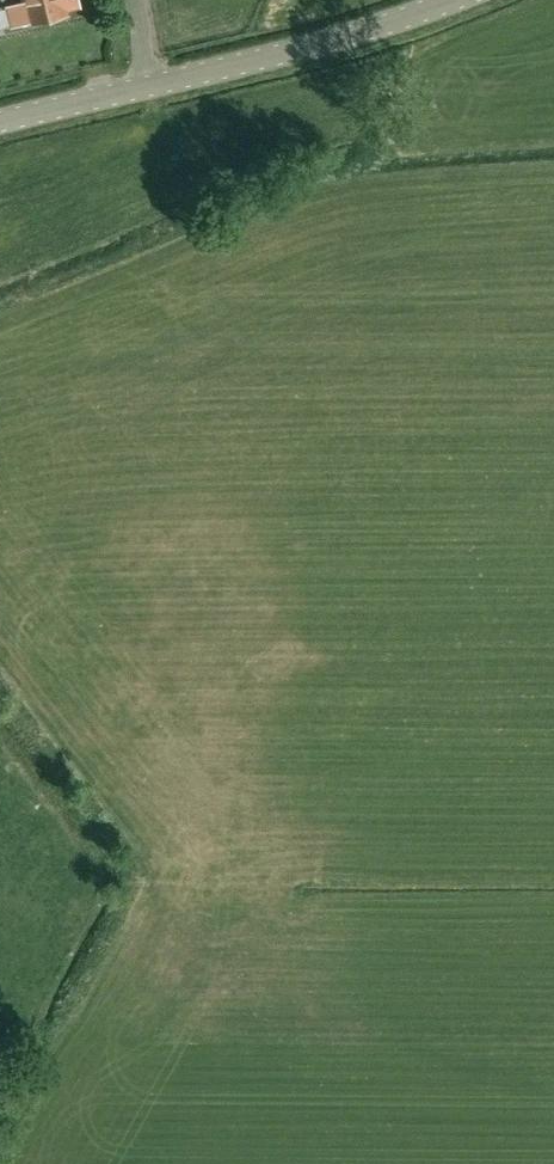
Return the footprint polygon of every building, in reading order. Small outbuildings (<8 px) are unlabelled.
[(24,1),(6,6),(11,27),(30,23),(30,24),(67,14),(66,9),(80,5),(78,0),(24,0),(24,1)]
